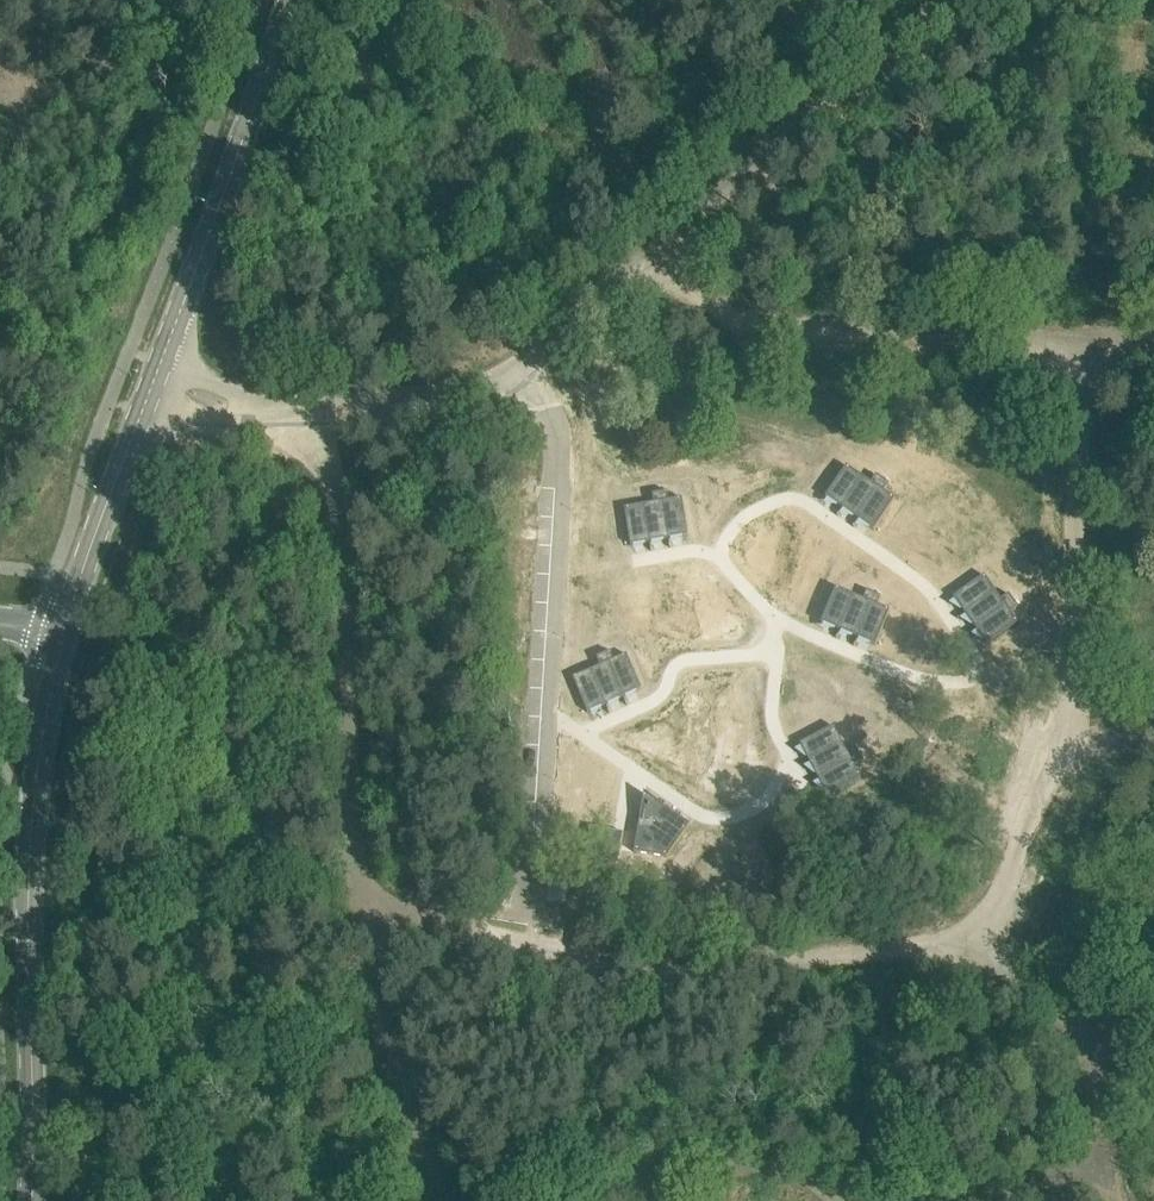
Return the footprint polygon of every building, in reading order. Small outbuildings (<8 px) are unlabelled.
[(857,483),(841,473),(821,506),(837,516),(857,483)] [(882,488),(869,480),(865,488),(873,493),(878,496),(882,488)] [(857,483),(837,516),(854,525),(873,493),(865,488),(857,483)] [(670,487),(655,489),(656,498),(666,496),(672,496),(670,487)] [(870,535),(890,503),(878,496),(873,493),(854,525),(870,535)] [(691,531),(685,494),(672,496),(666,496),(672,534),(691,531)] [(648,499),(653,537),(672,534),(666,496),(656,498),(648,499)] [(634,540),(653,537),(648,499),(629,502),(634,540)] [(987,595),(956,617),(968,633),(998,610),(987,595)] [(968,633),(979,648),(1010,625),(1004,617),(998,610),(968,633)] [(1020,624),(1010,612),(1004,617),(1010,625),(1013,629),(1020,624)] [(991,663),(1021,640),(1013,629),(1010,625),(979,648),(991,663)] [(860,653),(864,646),(850,639),(846,647),(855,651),(860,653)] [(617,683),(626,679),(631,677),(627,669),(613,675),(617,683)] [(626,679),(642,713),(659,705),(643,671),(631,677),(626,679)] [(625,721),(642,713),(626,679),(617,683),(609,687),(625,721)] [(607,729),(625,721),(609,687),(591,695),(607,729)] [(819,763),(811,746),(776,762),(784,779),(819,763)] [(819,763),(784,779),(792,796),(826,781),(822,771),(819,763)] [(830,768),(822,771),(826,781),(829,785),(836,782),(830,768)] [(826,781),(792,796),(800,814),(834,798),(829,785),(826,781)] [(653,808),(650,857),(682,866),(703,833),(653,808)] [(621,849),(624,832),(613,830),(591,826),(586,854),(619,860),(621,849)]
